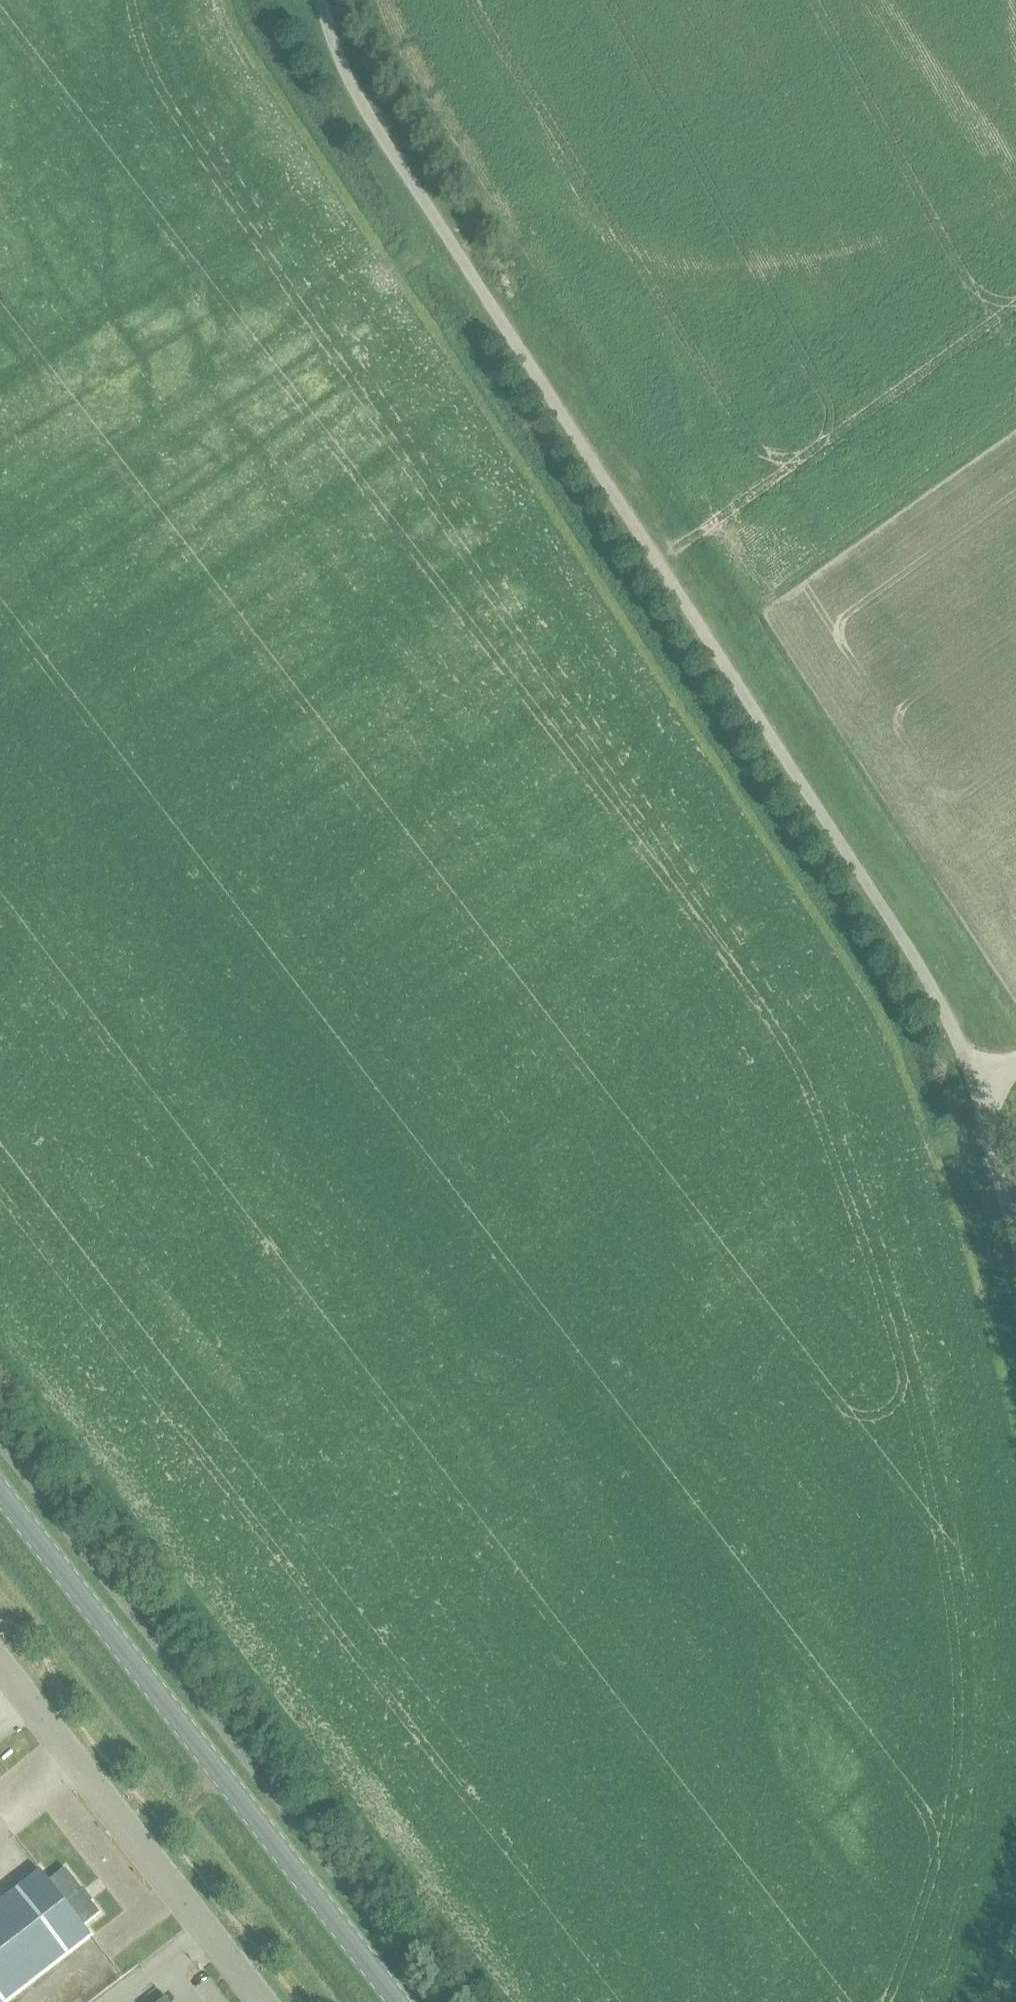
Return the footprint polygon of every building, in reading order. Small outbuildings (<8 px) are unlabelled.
[(20,1739),(21,1748),(32,1747),(31,1738),(20,1739)] [(93,1937),(85,1926),(101,1914),(66,1869),(50,1882),(42,1872),(41,1872),(39,1870),(8,1894),(10,1897),(0,1904),(0,2001),(9,2001),(93,1937)] [(13,1885),(4,1875),(0,1879),(0,1896),(13,1885)]
